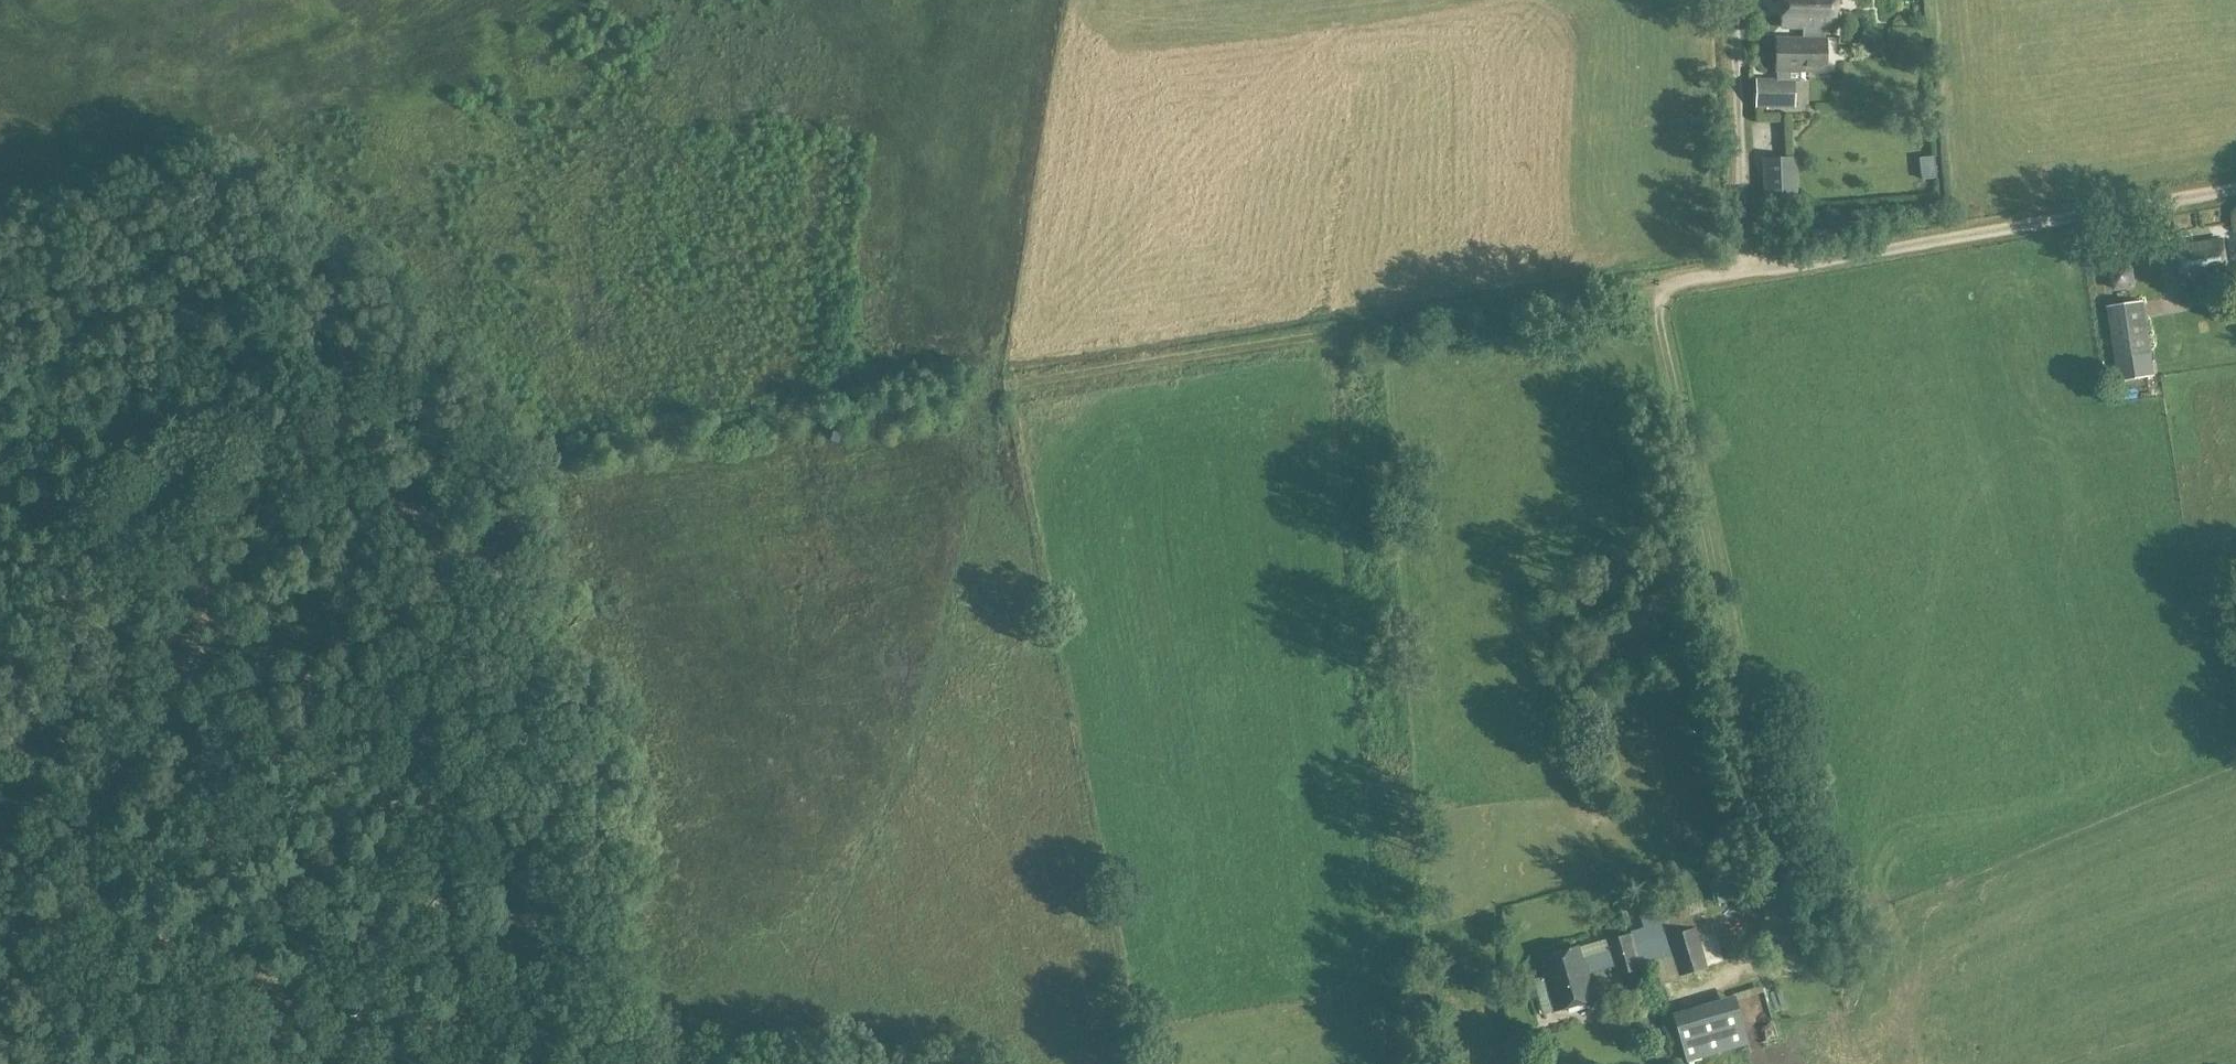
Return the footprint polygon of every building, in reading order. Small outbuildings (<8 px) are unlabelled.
[(1835,0),(1783,0),(1782,28),(1834,29),(1835,0)] [(1825,73),(1825,39),(1778,38),(1778,72),(1778,80),(1788,80),(1788,72),(1825,73)] [(1788,82),(1777,81),(1758,81),(1757,107),(1787,107),(1788,82)] [(1787,158),(1760,160),(1763,201),(1790,199),(1787,158)] [(2227,278),(2221,241),(2178,248),(2184,285),(2227,278)] [(2107,307),(2115,360),(2153,354),(2145,301),(2107,307)] [(1669,934),(1670,937),(1676,958),(1681,974),(1706,967),(1694,927),(1669,934)] [(1578,946),(1542,956),(1548,975),(1545,976),(1555,1011),(1596,1000),(1589,976),(1615,968),(1617,975),(1640,969),(1633,947),(1629,934),(1607,941),(1609,948),(1581,957),(1579,949),(1578,946)] [(1676,958),(1670,937),(1633,947),(1640,969),(1676,958)] [(1540,975),(1529,979),(1539,1013),(1551,1009),(1540,975)] [(1718,1004),(1683,1021),(1695,1046),(1730,1029),(1718,1004)] [(1581,1022),(1586,1036),(1598,1033),(1594,1018),(1581,1022)]
